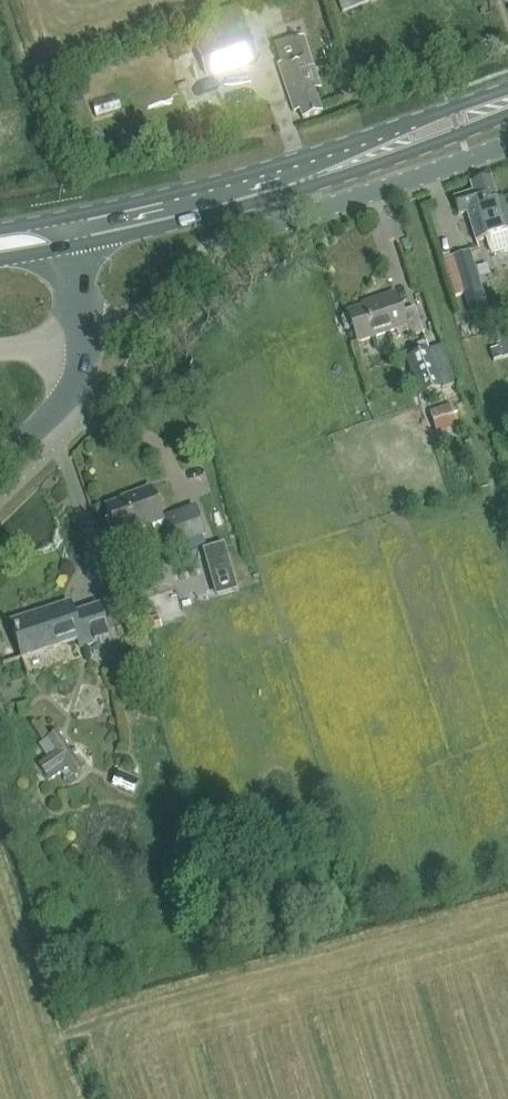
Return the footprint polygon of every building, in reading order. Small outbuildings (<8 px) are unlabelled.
[(371,0),(339,0),(338,1),(342,12),(371,1),(371,0)] [(206,75),(258,59),(249,33),(247,34),(240,14),(221,21),(222,24),(211,27),(216,44),(198,50),(206,75)] [(299,112),(302,121),(321,115),(313,93),(321,90),(304,38),(276,47),(282,65),(278,66),(293,114),(299,112)] [(352,81),(337,87),(342,99),(357,94),(352,81)] [(457,200),(463,217),(468,215),(477,244),(488,241),(491,249),(507,244),(507,210),(505,201),(497,203),(490,181),(472,187),(475,195),(457,200)] [(483,290),(471,251),(443,260),(454,298),(483,290)] [(348,334),(352,333),(357,346),(406,329),(409,339),(423,334),(414,310),(401,314),(394,295),(369,304),(370,307),(346,316),(347,318),(343,319),(341,323),(344,332),(348,334)] [(507,358),(507,331),(495,334),(499,348),(490,351),(493,362),(507,358)] [(428,354),(440,389),(454,384),(442,349),(428,354)] [(440,389),(428,354),(407,361),(420,396),(440,389)] [(462,432),(454,406),(429,414),(437,440),(462,432)] [(107,509),(117,540),(161,526),(149,491),(132,497),(129,501),(107,509)] [(206,538),(197,512),(166,523),(175,549),(206,538)] [(204,552),(217,595),(235,590),(222,547),(204,552)] [(72,617),(68,605),(13,622),(25,659),(77,642),(79,650),(108,641),(98,608),(72,617)] [(148,634),(162,630),(158,617),(144,621),(148,634)] [(151,646),(147,633),(132,638),(137,651),(151,646)] [(71,753),(56,732),(37,745),(46,759),(37,765),(49,784),(62,775),(69,787),(77,782),(73,776),(86,767),(74,750),(71,753)] [(138,781),(117,772),(110,787),(131,796),(138,781)]
